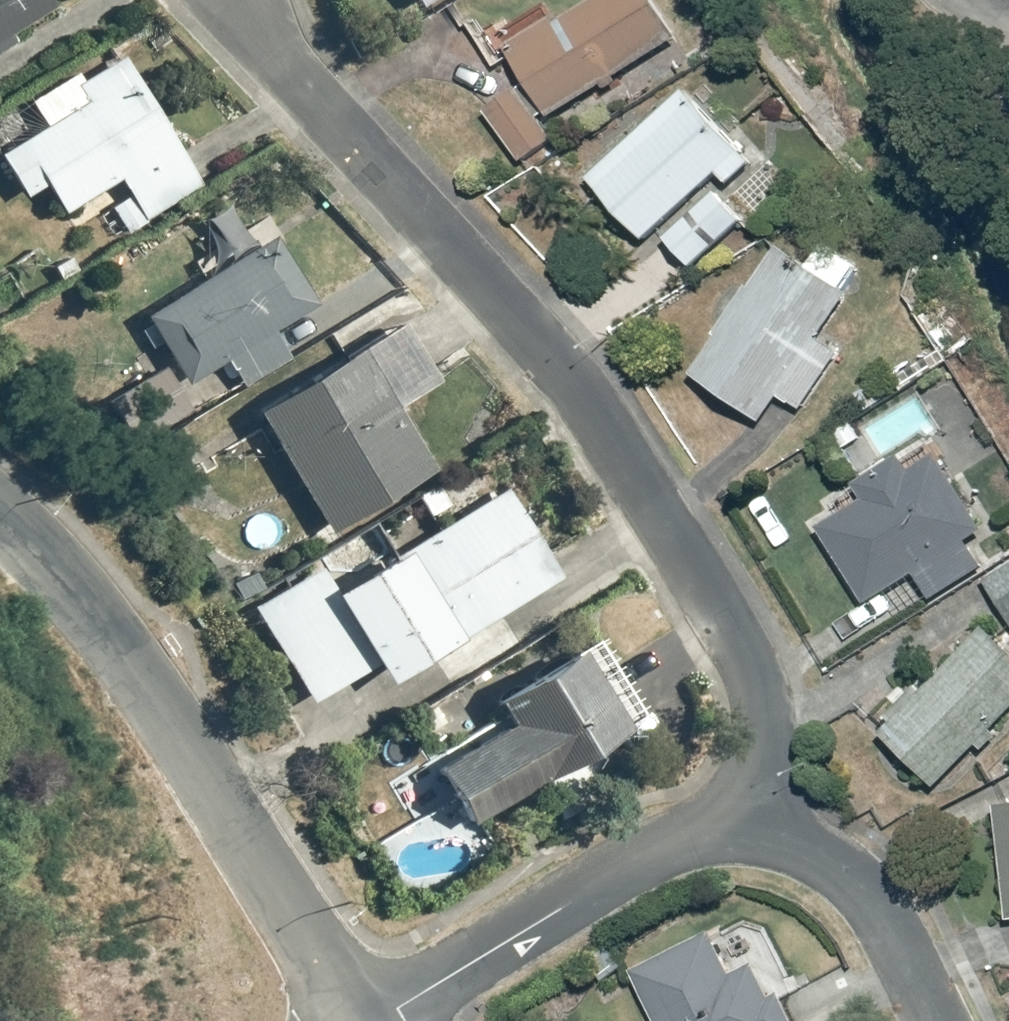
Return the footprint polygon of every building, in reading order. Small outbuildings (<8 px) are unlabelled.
[(22,38),(16,29),(47,10),(40,0),(0,0),(0,52),(22,38)] [(513,50),(555,116),(686,34),(664,0),(585,0),(560,15),(556,7),(506,38),(513,50)] [(46,182),(64,213),(120,178),(128,191),(114,200),(131,228),(207,181),(126,50),(38,104),(49,121),(0,151),(0,154),(25,195),(46,182)] [(757,155),(688,82),(591,175),(650,236),(720,169),(731,180),(757,155)] [(557,135),(516,86),(488,109),(529,159),(557,135)] [(746,209),(723,184),(696,210),(668,236),(692,261),(746,209)] [(279,234),(147,316),(189,385),(228,361),(240,381),(290,351),(277,331),(322,303),(279,234)] [(807,268),(776,246),(718,326),(724,330),(695,369),(763,419),(781,394),(804,411),(844,356),(820,339),(854,293),(846,287),(863,264),(828,239),(807,268)] [(255,411),(260,420),(331,535),(435,471),(358,347),(255,411)] [(864,504),(822,531),(866,602),(916,571),(935,601),(987,569),(967,537),(988,523),(960,478),(994,456),(967,414),(886,464),(855,415),(833,429),(864,480),(853,487),(864,504)] [(313,702),(367,670),(378,663),(387,678),(562,573),(508,484),(339,585),(327,564),(256,606),(313,702)] [(986,576),(1008,613),(1008,562),(986,576)] [(982,630),(883,730),(940,786),(1008,715),(1008,656),(982,630)] [(475,822),(549,775),(564,799),(621,764),(605,740),(627,726),(575,643),(500,691),(516,717),(439,765),(475,822)] [(741,915),(634,965),(660,1020),(790,1020),(741,915)]
